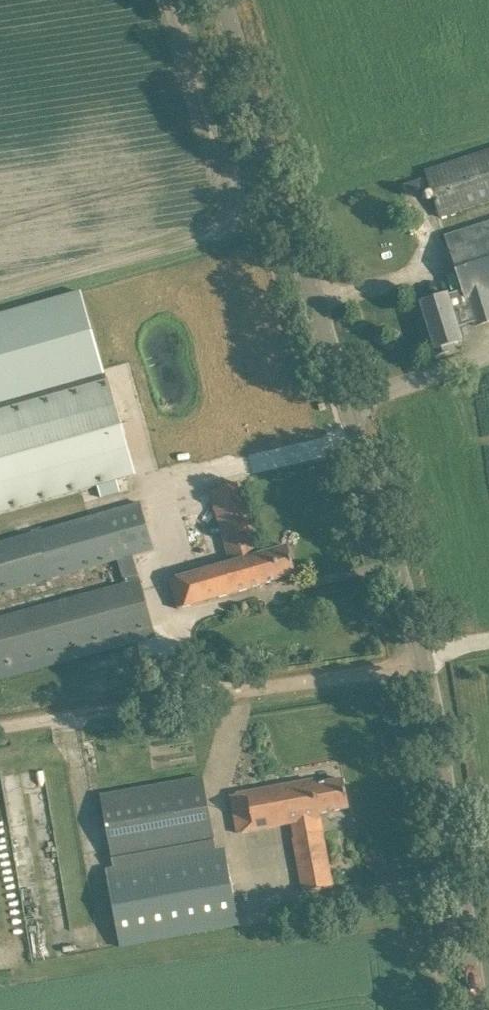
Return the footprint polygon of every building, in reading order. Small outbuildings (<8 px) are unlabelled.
[(460,211),(488,201),(488,151),(426,171),(428,176),(399,186),(402,195),(431,186),(441,217),(460,211)] [(469,305),(476,324),(488,320),(488,223),(466,230),(447,236),(464,290),(422,303),(427,318),(421,321),(433,356),(454,349),(453,344),(461,341),(451,308),(465,303),(466,306),(469,305)] [(137,475),(85,290),(0,313),(0,513),(137,475)] [(239,482),(220,488),(209,491),(230,563),(170,581),(178,609),(254,587),(296,575),(288,546),(259,554),(239,482)] [(53,578),(94,566),(121,559),(127,582),(0,618),(0,676),(158,633),(156,626),(143,578),(141,578),(134,555),(158,549),(146,508),(144,501),(89,517),(0,542),(0,593),(53,578)] [(101,796),(112,859),(114,868),(106,869),(120,946),(239,925),(225,848),(217,849),(204,777),(101,796)] [(294,783),(231,795),(239,833),(292,823),(295,838),(294,838),(303,891),(333,886),(320,813),(350,808),(344,779),(314,784),(314,780),(294,783)]
